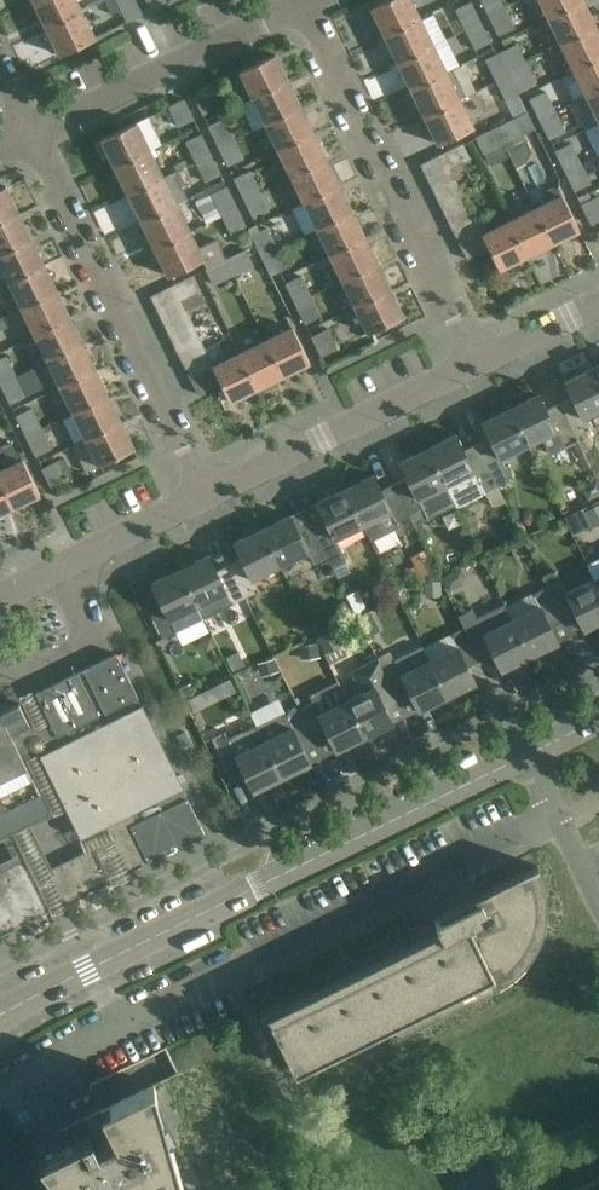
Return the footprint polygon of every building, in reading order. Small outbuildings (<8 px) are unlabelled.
[(46,27),(81,10),(76,0),(33,0),(46,27)] [(111,14),(122,9),(128,22),(144,14),(137,0),(105,0),(111,14)] [(167,0),(148,0),(152,10),(168,2),(167,0)] [(371,7),(385,35),(420,18),(411,0),(385,0),(371,7)] [(454,9),(464,30),(481,21),(471,0),(454,9)] [(487,15),(505,7),(501,0),(480,0),(487,15)] [(548,18),(583,1),(583,0),(540,0),(548,18)] [(583,1),(548,18),(561,44),(596,27),(583,1)] [(515,28),(505,7),(487,15),(498,36),(515,28)] [(81,10),(46,27),(60,55),(95,38),(81,10)] [(398,62),(433,45),(420,18),(385,35),(398,62)] [(474,50),(491,42),(481,21),(464,30),(474,50)] [(574,70),(598,58),(598,33),(596,27),(561,44),(574,70)] [(500,51),(509,69),(526,61),(516,43),(500,51)] [(446,72),(433,45),(398,62),(411,89),(446,72)] [(511,74),(509,69),(500,51),(484,59),(495,82),(511,74)] [(240,71),(253,98),(288,80),(275,54),(240,71)] [(574,70),(587,96),(598,90),(598,58),(574,70)] [(509,69),(511,74),(520,92),(537,84),(526,61),(509,69)] [(393,65),(365,78),(373,96),(401,83),(393,65)] [(446,72),(411,89),(425,116),(460,99),(446,72)] [(520,92),(511,74),(495,82),(504,100),(520,92)] [(265,124),(301,107),(288,80),(253,98),(265,124)] [(208,86),(193,94),(203,114),(218,106),(208,86)] [(528,98),(539,120),(556,111),(556,110),(550,98),(546,89),(528,98)] [(587,96),(598,121),(598,90),(587,96)] [(178,123),(194,115),(183,93),(167,101),(178,123)] [(558,95),(550,98),(556,110),(564,106),(558,95)] [(460,99),(425,116),(438,144),(473,127),(460,99)] [(278,150),(314,133),(301,107),(265,124),(278,150)] [(528,111),(495,127),(504,144),(506,148),(527,139),(524,133),(535,128),(528,111)] [(566,131),(556,111),(539,120),(548,140),(566,131)] [(218,147),(235,139),(224,117),(207,125),(218,147)] [(115,167),(150,150),(136,122),(101,139),(115,167)] [(504,144),(495,127),(474,137),(482,154),(504,144)] [(184,141),(194,162),(211,153),(201,133),(184,141)] [(326,159),(314,133),(278,150),(291,176),(326,159)] [(235,139),(218,147),(227,166),(244,158),(235,139)] [(554,150),(564,172),(582,163),(571,142),(554,150)] [(443,153),(450,166),(451,168),(470,159),(463,143),(443,153)] [(150,150),(115,167),(128,194),(163,177),(150,150)] [(211,153),(194,162),(204,182),(221,174),(211,153)] [(427,178),(450,166),(443,153),(420,164),(427,178)] [(304,202),(339,185),(326,159),(291,176),(304,202)] [(592,183),(582,163),(564,172),(575,192),(592,183)] [(457,180),(451,168),(450,166),(427,178),(433,191),(457,180)] [(233,178),(243,199),(261,191),(250,169),(233,178)] [(128,194),(141,221),(177,204),(188,198),(175,171),(163,177),(128,194)] [(209,222),(238,208),(224,180),(195,195),(209,222)] [(463,193),(457,180),(433,191),(440,205),(463,193)] [(352,211),(339,185),(304,202),(317,228),(352,211)] [(18,213),(5,186),(0,189),(0,222),(18,213)] [(547,202),(535,208),(552,243),(579,230),(558,187),(552,186),(542,191),(547,202)] [(261,191),(243,199),(253,218),(270,210),(261,191)] [(463,193),(440,205),(446,218),(470,207),(463,193)] [(597,195),(580,204),(590,225),(598,220),(598,200),(597,195)] [(177,204),(141,221),(155,248),(190,231),(177,204)] [(453,232),(476,220),(470,207),(446,218),(453,232)] [(247,226),(238,208),(209,222),(221,216),(230,234),(247,226)] [(500,269),(526,256),(509,221),(502,208),(493,213),(499,226),(483,234),(489,248),(500,269)] [(552,243),(535,208),(509,221),(526,256),(552,243)] [(317,228),(329,254),(365,237),(352,211),(317,228)] [(18,213),(0,222),(0,254),(31,239),(18,213)] [(460,245),(483,233),(476,220),(453,232),(460,245)] [(250,234),(261,255),(277,247),(267,226),(250,234)] [(190,231),(155,248),(168,276),(202,260),(206,268),(225,259),(216,239),(198,247),(190,231)] [(489,248),(483,234),(483,233),(460,245),(466,259),(489,248)] [(365,237),(329,254),(342,281),(377,263),(365,237)] [(44,265),(31,239),(0,254),(0,263),(9,282),(44,265)] [(277,247),(261,255),(271,275),(287,267),(277,247)] [(226,258),(234,275),(254,265),(246,248),(226,258)] [(226,258),(225,259),(206,268),(204,269),(213,286),(234,275),(226,258)] [(355,307),(390,289),(377,263),(342,281),(355,307)] [(57,291),(44,265),(9,282),(22,308),(57,291)] [(294,304),(312,295),(301,274),(284,283),(294,304)] [(173,285),(180,298),(181,300),(200,291),(193,275),(173,285)] [(157,310),(180,298),(173,285),(150,296),(157,310)] [(403,316),(390,289),(355,307),(368,333),(403,316)] [(35,334),(70,317),(57,291),(22,308),(34,333),(35,334)] [(321,315),(312,295),(294,304),(304,324),(321,315)] [(181,300),(180,298),(157,310),(163,323),(186,312),(181,300)] [(186,312),(163,323),(170,336),(193,325),(186,312)] [(82,343),(70,317),(35,334),(47,360),(82,343)] [(176,350),(199,339),(193,325),(170,336),(176,350)] [(292,327),(266,340),(283,375),(309,362),(292,327)] [(338,349),(328,328),(310,336),(320,357),(338,349)] [(183,363),(206,352),(199,339),(176,350),(183,363)] [(283,375),(266,340),(239,353),(257,388),(283,375)] [(60,386),(95,369),(82,343),(47,360),(60,386)] [(189,377),(213,366),(206,352),(183,363),(189,377)] [(257,388),(239,353),(213,366),(221,383),(230,401),(257,388)] [(16,376),(6,355),(0,358),(0,383),(16,376)] [(221,383),(213,366),(189,377),(198,394),(221,383)] [(559,403),(575,436),(589,429),(583,417),(598,410),(598,380),(593,368),(578,376),(577,374),(564,381),(572,397),(559,403)] [(95,369),(60,386),(73,412),(108,395),(95,369)] [(16,376),(0,383),(0,384),(9,403),(26,395),(16,376)] [(590,466),(575,436),(559,403),(546,409),(538,394),(525,400),(526,401),(511,408),(528,444),(541,438),(550,455),(572,444),(585,469),(590,466)] [(121,421),(108,395),(73,412),(86,439),(121,421)] [(25,436),(42,428),(32,407),(14,415),(25,436)] [(500,458),(528,444),(511,408),(495,416),(495,415),(482,421),(490,437),(477,444),(493,476),(491,477),(496,486),(511,479),(500,458)] [(121,421),(86,439),(99,465),(134,448),(121,421)] [(52,448),(42,428),(25,436),(35,456),(52,448)] [(491,505),(496,507),(504,502),(496,486),(491,477),(493,476),(477,444),(464,450),(456,434),(443,440),(443,441),(428,449),(441,477),(445,484),(455,505),(456,505),(456,506),(484,492),(491,505)] [(407,477),(394,484),(410,517),(414,526),(455,505),(428,449),(413,456),(412,455),(399,461),(407,477)] [(0,470),(0,482),(13,507),(39,494),(22,459),(0,470)] [(68,481),(58,459),(41,467),(51,489),(68,481)] [(346,489),(363,524),(371,540),(399,526),(397,523),(410,517),(394,484),(381,490),(373,474),(360,481),(361,481),(346,489)] [(13,507),(0,482),(0,513),(13,507)] [(335,537),(363,524),(346,489),(330,496),(329,495),(317,502),(324,517),(312,524),(329,557),(327,558),(332,569),(347,561),(335,537)] [(582,512),(590,529),(598,524),(598,503),(582,512)] [(263,529),(281,565),(309,551),(315,564),(327,558),(329,557),(312,524),(298,530),(290,514),(277,521),(278,522),(263,529)] [(281,565),(263,529),(247,537),(247,536),(234,542),(242,558),(229,564),(245,597),(260,590),(254,578),(281,565)] [(483,559),(489,571),(496,568),(498,560),(495,553),(483,559)] [(232,604),(245,597),(229,564),(216,571),(208,555),(195,561),(195,562),(182,569),(199,605),(226,591),(232,604)] [(406,570),(414,586),(438,573),(429,556),(414,564),(415,565),(406,570)] [(598,586),(598,558),(588,563),(595,579),(598,586)] [(441,577),(448,591),(462,584),(465,575),(461,567),(441,577)] [(198,605),(199,605),(182,569),(165,577),(164,576),(151,582),(159,599),(146,605),(162,638),(175,632),(204,618),(198,605)] [(563,620),(576,614),(584,630),(597,623),(597,622),(598,621),(598,586),(595,579),(578,587),(572,574),(560,580),(555,570),(542,576),(547,588),(563,620)] [(442,595),(441,580),(425,582),(423,583),(424,597),(442,595)] [(563,620),(547,588),(533,594),(539,606),(512,620),(529,655),(544,648),(545,649),(558,642),(550,626),(563,620)] [(345,599),(331,608),(340,622),(353,614),(345,599)] [(529,655),(512,620),(504,603),(476,617),(472,608),(458,615),(465,628),(481,660),(494,654),(502,670),(515,664),(514,662),(529,655)] [(481,660),(465,628),(451,635),(456,646),(429,660),(447,695),(462,688),(463,689),(476,683),(468,667),(481,660)] [(343,642),(335,629),(318,639),(322,649),(324,653),(343,642)] [(320,657),(318,642),(298,645),(300,659),(320,657)] [(447,695),(429,660),(422,645),(393,659),(395,662),(383,668),(399,700),(411,694),(419,710),(432,704),(431,703),(447,695)] [(83,669),(78,672),(99,717),(103,724),(41,754),(80,835),(128,812),(129,813),(181,787),(155,734),(149,736),(144,739),(143,740),(130,712),(141,706),(142,706),(137,697),(116,653),(84,669),(83,669)] [(280,673),(275,659),(260,665),(264,678),(280,673)] [(347,700),(364,736),(379,728),(380,729),(393,723),(385,707),(399,700),(383,668),(379,660),(354,672),(364,692),(347,700)] [(61,680),(35,692),(47,716),(57,737),(99,717),(78,672),(77,672),(65,678),(61,680)] [(179,688),(183,697),(196,692),(191,682),(179,688)] [(364,736),(347,700),(320,714),(314,702),(300,708),(316,741),(329,735),(336,751),(349,744),(349,743),(364,736)] [(48,812),(12,738),(19,734),(17,731),(29,724),(19,703),(0,712),(0,836),(48,812)] [(130,712),(144,739),(155,733),(142,706),(141,706),(130,712)] [(300,708),(286,715),(284,711),(257,724),(282,776),(297,769),(297,770),(310,764),(303,747),(316,741),(300,708)] [(266,784),(282,776),(257,724),(255,725),(263,741),(250,748),(242,730),(228,737),(225,732),(211,738),(233,782),(246,775),(254,791),(267,785),(266,784)] [(181,787),(129,813),(134,825),(130,827),(148,862),(205,834),(181,787)] [(90,848),(84,851),(61,862),(51,867),(49,868),(49,874),(63,902),(85,892),(110,880),(95,850),(90,848)] [(439,929),(282,1007),(279,1001),(259,1011),(266,1024),(271,1022),(292,1064),(286,1067),(287,1068),(292,1066),(295,1071),(393,1023),(397,1032),(497,984),(504,980),(510,976),(516,971),(521,966),(527,960),(531,954),(535,947),(539,941),(541,934),(544,926),(545,919),(546,911),(546,903),(546,896),(545,888),(543,881),(541,874),(537,867),(538,866),(537,864),(438,913),(438,915),(439,915),(441,918),(435,921),(439,929)] [(47,911),(25,867),(15,865),(0,873),(0,934),(47,911)] [(62,1189),(254,1189),(259,1189),(197,1062),(177,1071),(59,1129),(67,1146),(39,1160),(62,1189)]
